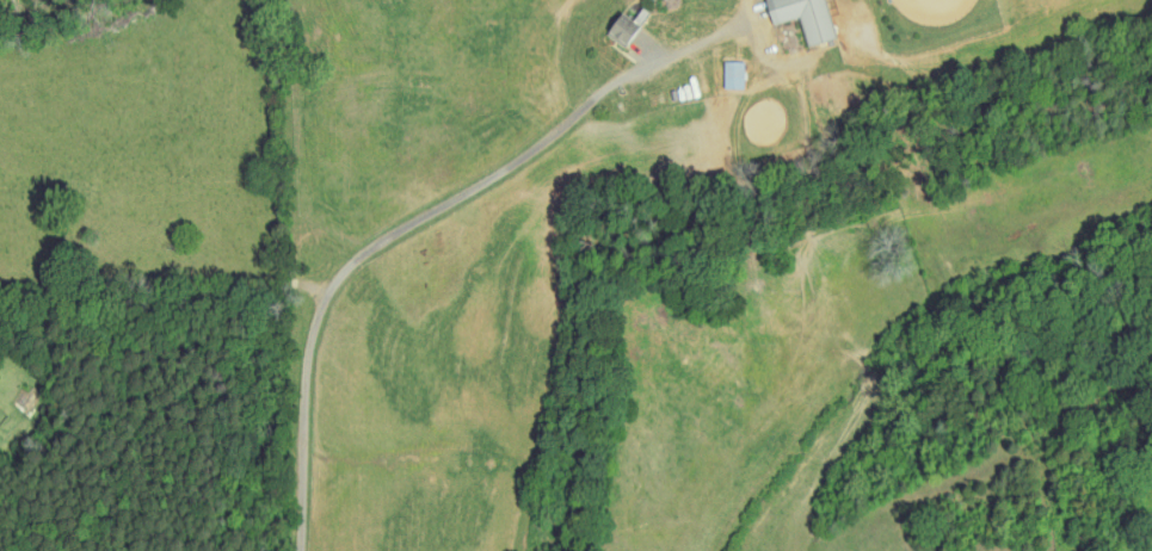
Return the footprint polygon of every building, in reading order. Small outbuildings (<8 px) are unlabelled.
[(824,0),(764,0),(770,24),(798,16),(806,45),(834,37),(824,0)] [(604,36),(625,47),(645,10),(639,7),(632,19),(617,11),(604,36)] [(742,61),(722,61),(723,88),(743,88),(742,61)]
